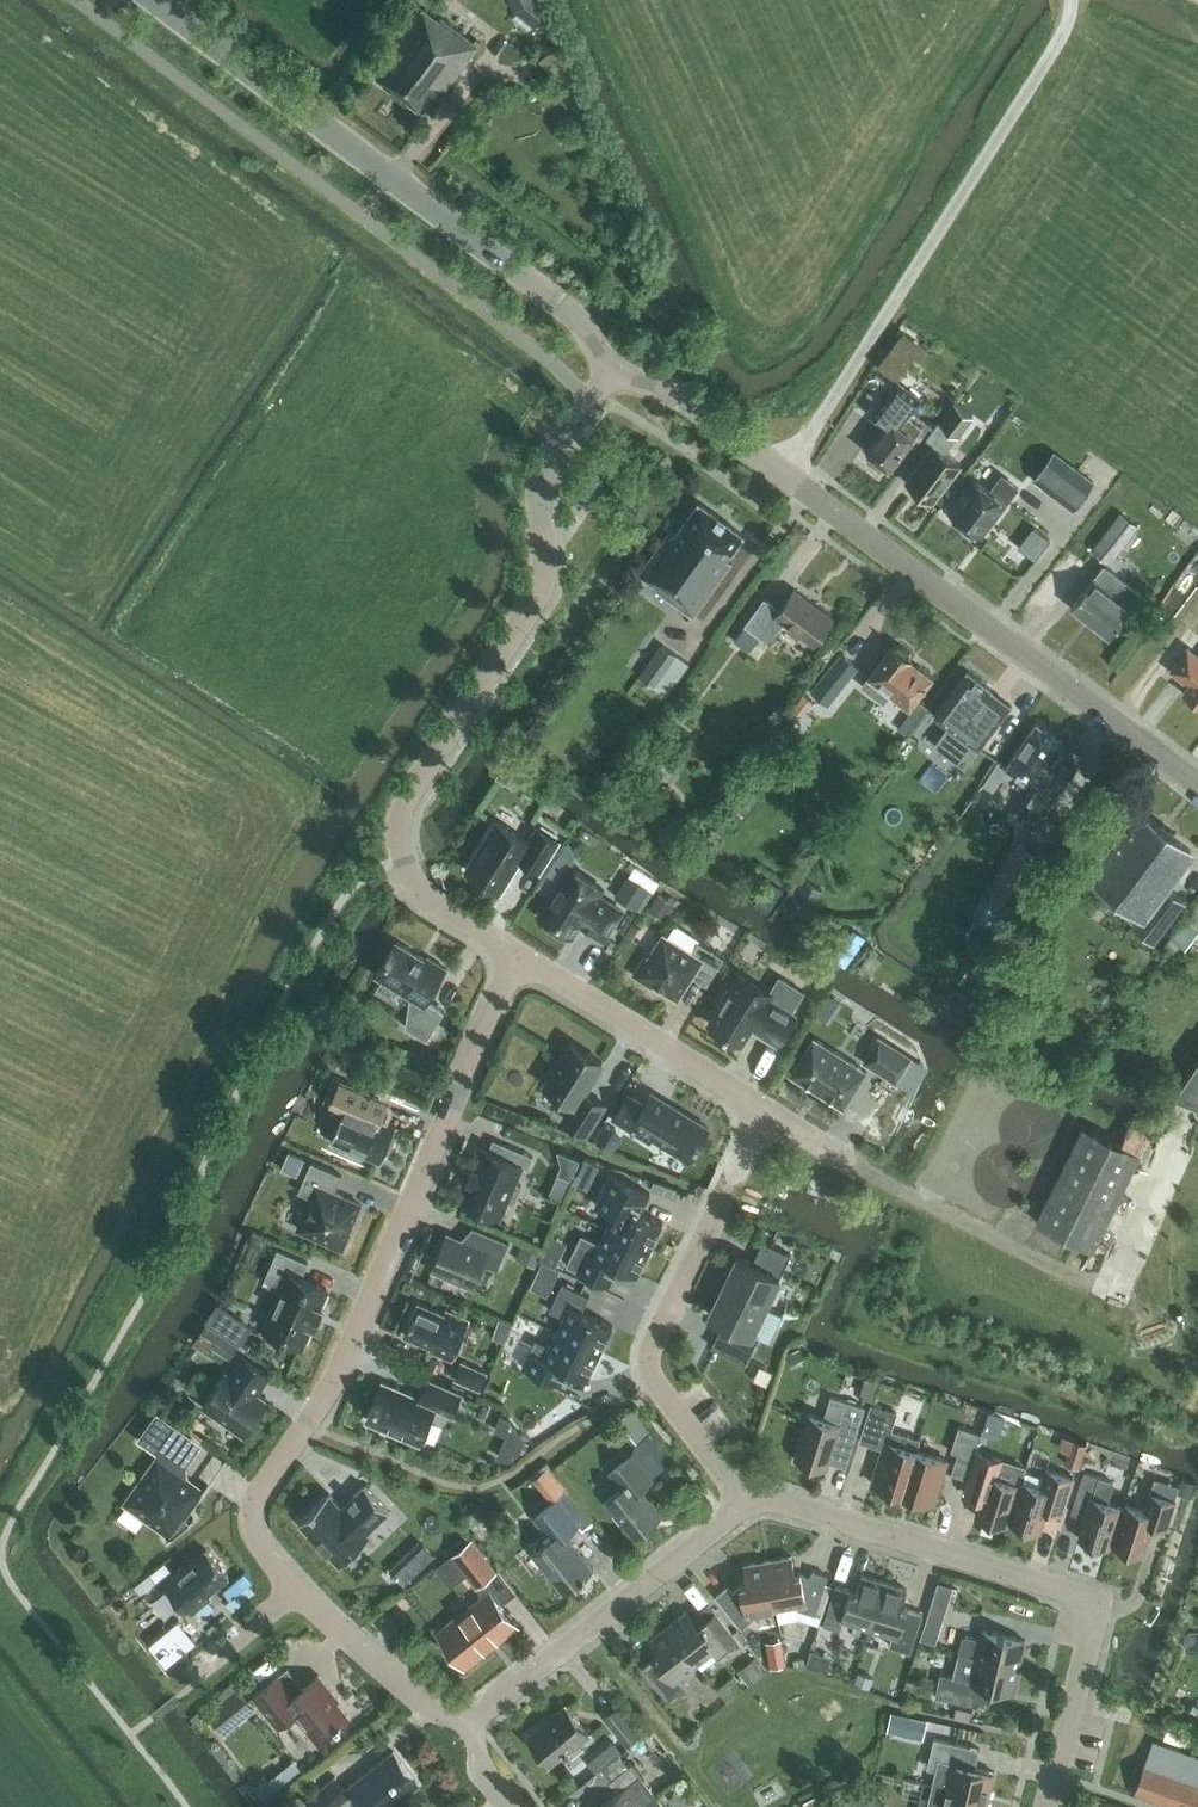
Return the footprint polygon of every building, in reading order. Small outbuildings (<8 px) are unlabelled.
[(515,8),(518,11),(513,17),(528,28),(533,22),(535,24),(547,7),(548,5),(546,0),(511,0),(515,8)] [(446,89),(481,41),(476,37),(473,41),(440,16),(439,19),(421,5),(394,42),(399,45),(377,75),(422,109),(440,85),(446,89)] [(925,353),(910,343),(901,355),(916,365),(925,353)] [(883,466),(887,464),(891,467),(915,435),(901,424),(921,398),(898,381),(872,415),(885,424),(867,449),(877,457),(876,461),(883,466)] [(973,414),(955,401),(941,419),(940,418),(926,437),(934,443),(907,479),(933,499),(961,463),(945,451),(973,414)] [(1034,478),(1073,508),(1094,481),(1074,466),(1054,451),(1034,478)] [(974,478),(949,511),(980,535),(1005,501),(1016,486),(1002,475),(990,490),(974,478)] [(744,534),(699,501),(676,532),(671,529),(640,572),(657,584),(655,587),(693,615),(732,562),(727,558),(744,534)] [(1109,562),(1138,523),(1120,509),(1091,547),(1109,562)] [(1076,599),(1072,605),(1109,634),(1131,605),(1133,604),(1141,592),(1122,578),(1104,564),(1095,575),(1076,599)] [(814,643),(833,617),(794,588),(780,608),(765,596),(745,623),(734,639),(750,649),(760,635),(769,641),(784,621),(814,643)] [(911,650),(901,643),(900,643),(895,644),(894,643),(869,675),(863,684),(884,700),(891,692),(910,706),(913,708),(898,727),(907,734),(929,705),(917,696),(933,676),(911,658),(912,657),(911,656),(910,651),(911,650)] [(667,695),(689,662),(663,644),(640,676),(667,695)] [(1191,648),(1171,675),(1186,687),(1183,690),(1197,701),(1197,653),(1191,648)] [(831,704),(860,666),(842,652),(827,673),(812,691),(831,704)] [(992,688),(967,669),(934,713),(948,724),(941,732),(943,749),(963,765),(1011,704),(991,689),(992,688)] [(1008,764),(1006,766),(1033,784),(1025,797),(1013,813),(1034,827),(1046,811),(1076,768),(1070,764),(1055,754),(1064,741),(1037,722),(1008,764)] [(991,771),(983,782),(994,789),(1001,778),(991,771)] [(1170,833),(1159,824),(1159,825),(1139,810),(1093,871),(1144,909),(1133,922),(1155,938),(1185,898),(1164,883),(1190,848),(1170,833)] [(498,821),(467,869),(501,890),(521,858),(540,870),(559,840),(539,827),(530,841),(498,821)] [(1049,853),(1028,843),(1022,839),(979,918),(1003,929),(1029,881),(1041,862),(1042,864),(1049,853)] [(571,866),(540,914),(572,935),(580,923),(604,938),(622,910),(598,894),(603,886),(571,866)] [(628,874),(615,895),(637,909),(651,888),(628,874)] [(805,877),(791,899),(808,910),(822,888),(805,877)] [(659,892),(648,909),(664,919),(675,902),(659,892)] [(1170,937),(1185,948),(1197,931),(1197,901),(1170,937)] [(693,951),(664,932),(648,957),(645,955),(633,974),(652,985),(653,982),(679,998),(693,975),(707,984),(725,957),(699,941),(693,951)] [(427,959),(398,940),(376,973),(412,996),(410,998),(406,1025),(428,1038),(445,1010),(427,999),(447,967),(429,955),(427,959)] [(721,1005),(710,1022),(742,1042),(751,1028),(761,1035),(763,1032),(778,1041),(795,1014),(792,1011),(804,991),(780,976),(770,992),(741,973),(730,990),(727,988),(718,1003),(721,1005)] [(864,1061),(897,1081),(912,1057),(879,1036),(864,1061)] [(867,1070),(815,1037),(792,1073),(844,1106),(867,1070)] [(603,1060),(573,1042),(562,1058),(559,1056),(548,1074),(551,1076),(546,1084),(574,1102),(564,1118),(587,1131),(605,1102),(584,1090),(603,1060)] [(400,1043),(395,1055),(409,1061),(413,1048),(400,1043)] [(1174,1093),(1197,1102),(1197,1059),(1174,1093)] [(350,1150),(351,1147),(382,1160),(386,1152),(389,1153),(396,1135),(393,1134),(397,1125),(367,1112),(376,1093),(341,1078),(332,1099),(346,1105),(331,1138),(336,1140),(334,1144),(350,1150)] [(651,1090),(638,1100),(628,1094),(613,1118),(650,1141),(654,1135),(690,1157),(709,1127),(668,1102),(651,1090)] [(604,1121),(596,1136),(608,1143),(617,1128),(604,1121)] [(1131,1122),(1120,1142),(1084,1124),(1036,1221),(1093,1248),(1140,1152),(1146,1139),(1156,1143),(1160,1134),(1131,1122)] [(471,1180),(462,1200),(500,1216),(508,1198),(514,1201),(522,1184),(515,1181),(522,1165),(528,1167),(534,1155),(503,1142),(498,1154),(484,1148),(476,1167),(474,1166),(468,1179),(471,1180)] [(584,1156),(573,1179),(588,1187),(599,1163),(584,1156)] [(330,1241),(329,1244),(343,1250),(351,1232),(349,1231),(361,1203),(335,1191),(342,1174),(312,1160),(299,1190),(312,1196),(298,1227),(330,1241)] [(611,1172),(596,1204),(613,1212),(606,1227),(650,1248),(663,1222),(641,1211),(650,1191),(611,1172)] [(558,1173),(549,1193),(563,1199),(572,1178),(558,1173)] [(472,1244),(448,1233),(433,1268),(474,1285),(482,1267),(487,1264),(498,1269),(510,1241),(473,1225),(472,1227),(478,1229),(472,1244)] [(582,1232),(568,1264),(609,1284),(618,1265),(637,1274),(650,1248),(606,1227),(600,1241),(582,1232)] [(738,1255),(724,1284),(766,1305),(791,1253),(764,1240),(753,1262),(738,1255)] [(542,1252),(522,1244),(516,1258),(526,1262),(536,1266),(542,1252)] [(282,1289),(265,1328),(302,1344),(311,1324),(314,1326),(323,1307),(319,1305),(327,1287),(302,1276),(309,1261),(278,1248),(263,1281),(282,1289)] [(547,1248),(542,1258),(556,1265),(561,1255),(547,1248)] [(543,1259),(538,1269),(556,1278),(560,1268),(543,1259)] [(563,1282),(550,1309),(564,1316),(557,1330),(600,1351),(613,1325),(583,1310),(590,1295),(563,1282)] [(724,1284),(710,1314),(724,1321),(712,1345),(746,1362),(759,1336),(770,1341),(783,1313),(766,1305),(724,1284)] [(419,1302),(405,1334),(433,1346),(431,1349),(453,1359),(469,1319),(448,1310),(446,1314),(419,1302)] [(231,1310),(219,1328),(240,1343),(253,1325),(231,1310)] [(530,1350),(523,1365),(561,1383),(568,1368),(588,1377),(600,1351),(557,1330),(550,1344),(536,1337),(530,1350)] [(218,1332),(210,1343),(230,1357),(238,1346),(218,1332)] [(799,1347),(786,1353),(791,1363),(804,1357),(799,1347)] [(203,1404),(245,1433),(267,1401),(255,1393),(269,1373),(243,1356),(230,1376),(225,1372),(203,1404)] [(488,1371),(461,1359),(453,1376),(480,1388),(488,1371)] [(428,1378),(419,1398),(383,1382),(367,1419),(420,1441),(435,1406),(452,1413),(461,1393),(428,1378)] [(865,1406),(832,1396),(825,1418),(809,1414),(795,1458),(826,1468),(837,1433),(855,1438),(865,1406)] [(883,1447),(885,1440),(888,1441),(891,1429),(897,1411),(871,1403),(860,1440),(883,1447)] [(634,1406),(619,1418),(637,1441),(652,1429),(634,1406)] [(989,1409),(982,1432),(999,1438),(1006,1414),(989,1409)] [(501,1413),(495,1429),(506,1434),(497,1455),(509,1460),(520,1451),(525,1438),(509,1417),(501,1413)] [(183,1464),(197,1444),(158,1416),(143,1437),(162,1451),(127,1501),(172,1533),(167,1538),(168,1539),(194,1517),(193,1516),(190,1519),(186,1515),(208,1484),(207,1483),(202,1490),(185,1477),(183,1464)] [(981,1432),(959,1425),(951,1450),(958,1452),(952,1472),(967,1477),(981,1432)] [(885,1440),(883,1447),(872,1482),(903,1492),(916,1449),(917,1450),(921,1438),(891,1429),(888,1441),(885,1440)] [(1069,1450),(1065,1461),(1066,1462),(1067,1462),(1080,1466),(1087,1443),(1073,1439),(1069,1450)] [(947,1459),(917,1450),(916,1449),(903,1492),(934,1502),(947,1459)] [(653,1479),(632,1452),(609,1471),(622,1486),(605,1500),(634,1536),(661,1514),(641,1488),(653,1479)] [(978,1452),(965,1492),(981,1497),(976,1515),(1006,1524),(1024,1466),(978,1452)] [(547,1466),(533,1477),(539,1484),(553,1473),(547,1466)] [(1040,1531),(1046,1511),(1060,1515),(1073,1475),(1046,1466),(1043,1475),(1026,1470),(1010,1521),(1040,1531)] [(1085,1516),(1079,1537),(1109,1547),(1122,1506),(1107,1501),(1113,1481),(1082,1471),(1070,1511),(1085,1516)] [(1193,1483),(1181,1478),(1176,1491),(1188,1496),(1193,1483)] [(299,1521),(341,1563),(370,1535),(367,1531),(389,1509),(365,1484),(342,1506),(329,1492),(299,1521)] [(1144,1509),(1126,1503),(1113,1544),(1143,1553),(1153,1523),(1167,1527),(1176,1499),(1150,1491),(1144,1509)] [(551,1536),(533,1551),(565,1590),(592,1569),(564,1535),(578,1523),(558,1497),(535,1516),(551,1536)] [(502,1539),(498,1525),(482,1528),(486,1543),(502,1539)] [(472,1538),(436,1566),(450,1585),(466,1573),(476,1586),(497,1570),(472,1538)] [(420,1539),(389,1568),(404,1584),(435,1554),(420,1539)] [(192,1613),(210,1598),(206,1594),(229,1575),(207,1548),(166,1583),(188,1609),(189,1609),(192,1613)] [(768,1560),(777,1607),(799,1603),(798,1607),(815,1612),(827,1575),(813,1570),(811,1576),(801,1573),(801,1572),(795,1573),(792,1556),(768,1560)] [(755,1611),(777,1607),(768,1560),(745,1564),(748,1582),(742,1583),(742,1584),(733,1591),(728,1585),(716,1595),(742,1626),(757,1614),(755,1611)] [(823,1623),(839,1628),(843,1618),(870,1627),(885,1581),(862,1574),(856,1591),(836,1585),(823,1623)] [(907,1588),(885,1581),(870,1627),(893,1634),(890,1645),(910,1651),(922,1613),(908,1608),(908,1607),(902,1605),(907,1588)] [(516,1623),(490,1591),(440,1631),(465,1663),(516,1623)] [(937,1601),(933,1600),(921,1636),(935,1641),(943,1613),(934,1610),(937,1601)] [(677,1617),(668,1624),(697,1662),(716,1647),(723,1656),(740,1643),(712,1607),(695,1620),(686,1609),(677,1617)] [(959,1651),(1020,1665),(1026,1640),(1005,1635),(1002,1616),(982,1612),(981,1614),(953,1608),(948,1626),(964,1630),(959,1651)] [(179,1618),(150,1642),(168,1664),(198,1639),(179,1618)] [(697,1662),(668,1624),(649,1639),(660,1653),(655,1657),(655,1656),(642,1666),(668,1700),(686,1685),(679,1676),(697,1662)] [(1178,1634),(1180,1645),(1197,1641),(1197,1630),(1178,1634)] [(811,1648),(806,1663),(813,1665),(819,1651),(811,1648)] [(784,1649),(768,1652),(770,1666),(786,1663),(784,1649)] [(1014,1691),(1020,1665),(959,1651),(953,1676),(941,1673),(935,1695),(977,1705),(982,1684),(1014,1691)] [(765,1671),(754,1656),(737,1669),(748,1684),(765,1671)] [(303,1686),(288,1668),(253,1695),(277,1725),(296,1710),(303,1719),(302,1725),(319,1746),(333,1734),(331,1731),(349,1716),(331,1694),(333,1692),(318,1674),(303,1686)] [(859,1670),(855,1680),(871,1686),(874,1677),(859,1670)] [(255,1707),(238,1686),(207,1711),(224,1732),(255,1707)] [(569,1750),(589,1733),(565,1704),(528,1735),(550,1761),(564,1749),(567,1753),(569,1751),(569,1750)] [(641,1730),(620,1704),(605,1717),(626,1742),(641,1730)] [(710,1713),(703,1704),(692,1713),(699,1722),(710,1713)] [(956,1706),(954,1715),(971,1720),(973,1710),(956,1706)] [(892,1711),(888,1729),(923,1737),(927,1719),(892,1711)] [(989,1797),(995,1771),(964,1764),(968,1745),(934,1738),(927,1767),(936,1769),(932,1784),(961,1791),(989,1797)] [(1146,1759),(1134,1793),(1174,1806),(1197,1806),(1197,1756),(1153,1740),(1146,1759)] [(419,1783),(393,1750),(345,1788),(335,1776),(307,1798),(314,1806),(333,1806),(354,1790),(367,1806),(388,1806),(419,1783)] [(298,1753),(258,1779),(268,1795),(308,1769),(298,1753)] [(656,1794),(631,1763),(609,1780),(618,1791),(598,1806),(640,1806),(656,1794)] [(584,1782),(572,1791),(576,1796),(588,1786),(584,1782)] [(989,1797),(961,1791),(932,1784),(929,1798),(920,1796),(918,1806),(986,1806),(989,1797)] [(656,1794),(640,1806),(666,1806),(656,1794)]
